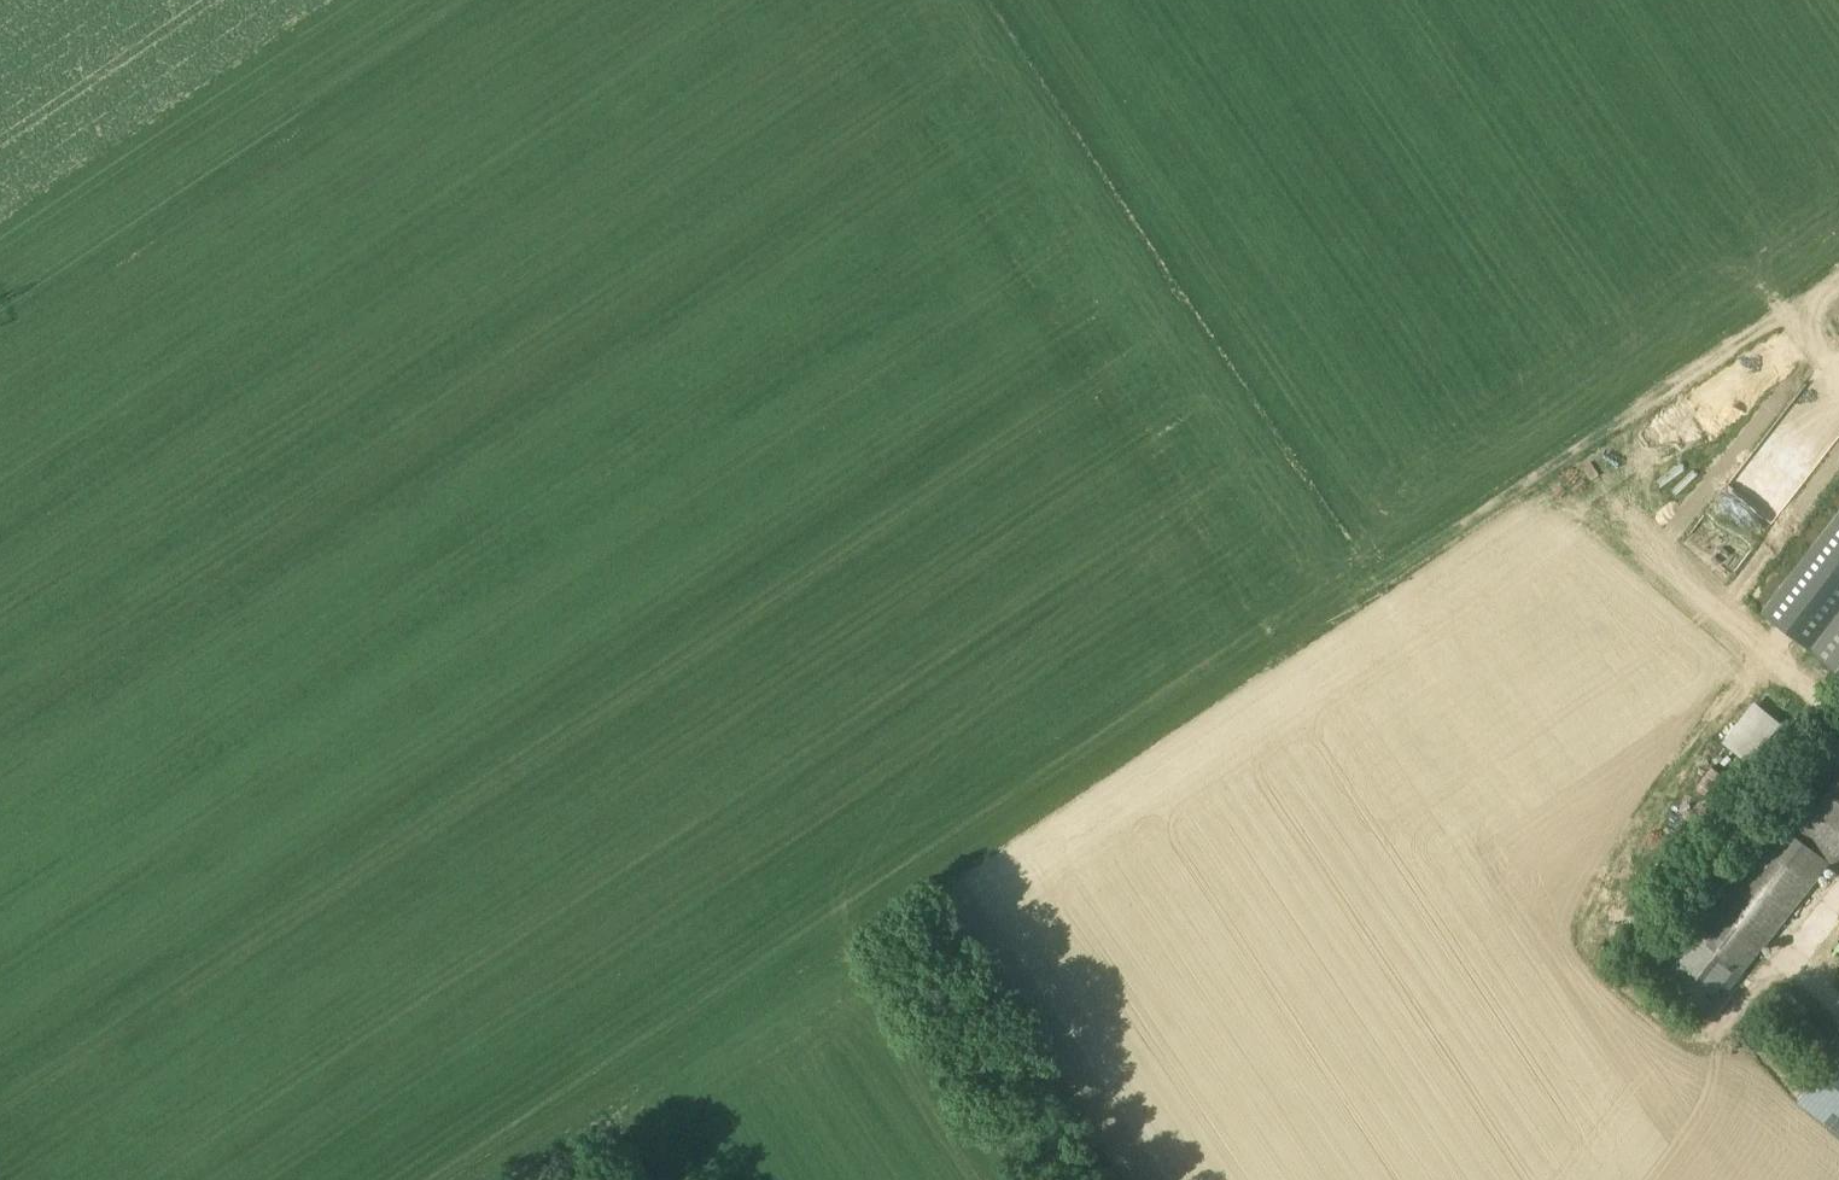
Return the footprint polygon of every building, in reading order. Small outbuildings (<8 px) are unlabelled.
[(1810,556),(1811,557),(1838,579),(1838,519),(1810,556)] [(1811,651),(1838,673),(1838,614),(1811,651)] [(1723,739),(1750,760),(1782,719),(1755,698),(1723,739)] [(1776,819),(1653,973),(1708,1016),(1830,861),(1776,819)] [(1835,1053),(1799,1099),(1838,1131),(1838,1056),(1835,1053)]
